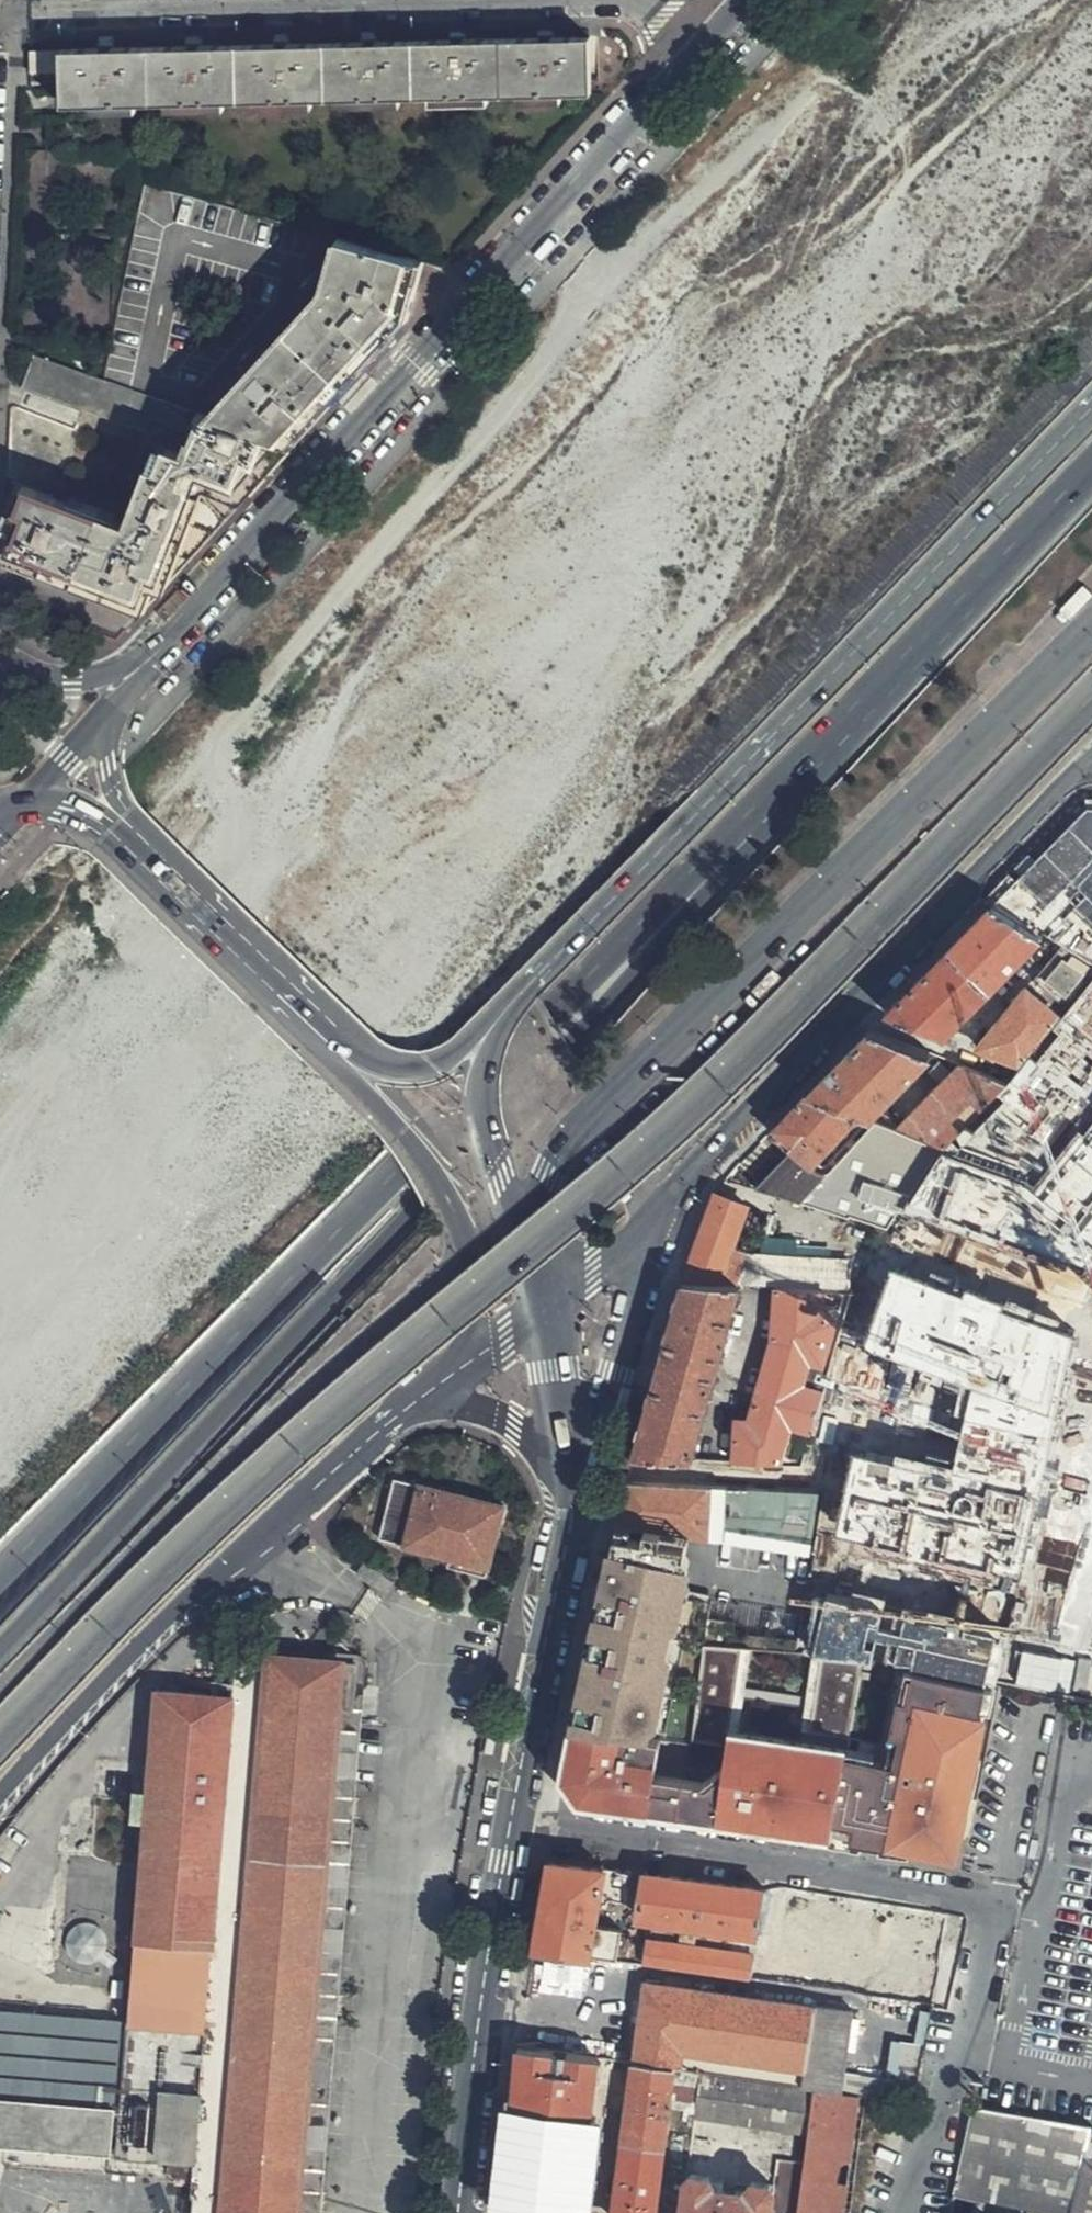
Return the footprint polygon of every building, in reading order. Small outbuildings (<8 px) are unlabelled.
[(591,97),(591,40),(553,42),(553,38),(539,38),(539,42),(465,43),(465,39),(452,39),(453,44),(390,45),(376,44),(376,42),(364,41),(363,45),(288,47),(288,44),(276,43),(276,47),(216,48),(202,48),(202,45),(187,45),(187,49),(158,50),(114,51),(115,47),(100,48),(100,51),(33,52),(30,75),(63,73),(62,107),(93,108),(93,113),(135,113),(135,106),(166,106),(166,112),(194,112),(226,111),(226,104),(253,103),(253,110),(310,109),(310,103),(340,103),(340,108),(397,107),(397,101),(429,101),(429,107),(486,106),(486,99),(518,99),(517,105),(558,105),(559,97),(591,97)] [(420,263),(336,241),(332,255),(321,298),(214,418),(270,438),(293,446),(405,321),(420,263)] [(214,418),(104,380),(87,375),(37,358),(26,387),(50,397),(147,430),(152,419),(196,434),(188,456),(169,449),(159,472),(148,469),(129,524),(19,485),(5,517),(3,560),(140,611),(191,557),(293,446),(270,438),(214,418)] [(997,903),(1091,958),(1091,812),(1087,812),(997,903)] [(968,930),(949,950),(990,988),(1042,936),(992,905),(968,930)] [(990,988),(949,950),(925,974),(885,1015),(943,1035),(990,988)] [(1084,972),(1062,958),(1045,979),(1064,996),(1084,972)] [(1020,1065),(1061,1014),(1026,985),(973,1047),(1020,1065)] [(846,1055),(807,1096),(860,1114),(871,1118),(934,1054),(871,1030),(846,1055)] [(959,1062),(893,1128),(943,1147),(960,1130),(950,1120),(971,1099),(981,1108),(1008,1081),(959,1062)] [(782,1120),(772,1133),(790,1149),(810,1167),(817,1163),(860,1114),(807,1096),(782,1120)] [(941,1156),(902,1215),(1091,1267),(1091,1116),(1033,1188),(941,1156)] [(770,1171),(754,1187),(848,1217),(850,1215),(887,1227),(898,1207),(901,1209),(943,1147),(893,1128),(868,1119),(826,1165),(823,1166),(820,1165),(817,1163),(810,1167),(790,1149),(770,1171)] [(693,1243),(677,1283),(737,1286),(776,1288),(823,1290),(853,1292),(859,1248),(736,1238),(748,1204),(713,1195),(712,1194),(705,1211),(693,1243)] [(852,1458),(836,1540),(1017,1582),(1075,1339),(892,1274),(865,1348),(969,1389),(953,1470),(894,1458),(891,1466),(852,1458)] [(737,1286),(677,1283),(673,1299),(642,1419),(632,1460),(686,1463),(737,1286)] [(822,1306),(823,1290),(776,1288),(771,1339),(745,1424),(735,1423),(732,1465),(800,1468),(847,1313),(822,1306)] [(485,1578),(502,1509),(395,1480),(379,1539),(449,1559),(447,1568),(485,1578)] [(626,1484),(616,1526),(806,1552),(817,1492),(626,1484)] [(692,1569),(611,1551),(600,1599),(622,1604),(619,1618),(597,1612),(592,1635),(614,1639),(611,1652),(589,1649),(579,1702),(601,1707),(598,1720),(577,1716),(575,1730),(659,1740),(685,1601),(692,1569)] [(622,1604),(600,1599),(597,1612),(619,1618),(622,1604)] [(691,1601),(685,1601),(659,1740),(664,1741),(672,1699),(691,1601)] [(614,1639),(592,1635),(589,1649),(611,1652),(614,1639)] [(231,1697),(236,1656),(216,1655),(163,1691),(231,1697)] [(356,1666),(236,1656),(231,1697),(163,1691),(158,1691),(148,1804),(133,1803),(132,1820),(142,1821),(147,1821),(118,2155),(168,2161),(168,2177),(175,2178),(175,2184),(192,2186),(191,2198),(194,2198),(193,2212),(296,2212),(339,1711),(352,1710),(356,1666)] [(914,1668),(897,1664),(882,1742),(849,1735),(846,1753),(895,1762),(901,1732),(892,1730),(898,1698),(907,1699),(914,1668)] [(356,1666),(352,1710),(339,1711),(296,2212),(318,2212),(369,1667),(356,1666)] [(846,1753),(834,1817),(855,1821),(853,1836),(888,1840),(890,1827),(912,1831),(933,1835),(941,1835),(947,1832),(950,1827),(952,1823),(946,1822),(949,1803),(955,1804),(956,1798),(960,1775),(966,1742),(972,1743),(983,1682),(914,1668),(907,1699),(898,1698),(892,1730),(901,1732),(895,1762),(846,1753)] [(846,1753),(849,1735),(672,1699),(664,1741),(659,1740),(575,1730),(565,1796),(831,1833),(834,1817),(846,1753)] [(601,1707),(579,1702),(577,1716),(598,1720),(601,1707)] [(972,1743),(966,1742),(960,1775),(966,1776),(972,1743)] [(959,1824),(963,1799),(956,1798),(955,1804),(949,1803),(946,1822),(952,1823),(959,1824)] [(831,1833),(853,1836),(855,1821),(834,1817),(831,1833)] [(912,1831),(890,1827),(888,1840),(910,1843),(912,1831)] [(550,1863),(534,1951),(629,1965),(630,1956),(619,1954),(622,1932),(595,1927),(599,1899),(627,1903),(632,1873),(550,1863)] [(646,1967),(752,1983),(767,1889),(646,1874),(639,1918),(654,1921),(646,1967)] [(752,1983),(864,1999),(872,1957),(880,1908),(767,1889),(752,1983)] [(872,1957),(864,1999),(932,2008),(944,1942),(948,1919),(893,1910),(884,1959),(872,1957)] [(948,1919),(944,1942),(958,1944),(963,1921),(948,1919)] [(646,1985),(633,2064),(675,2071),(703,2074),(813,2091),(838,2094),(841,2075),(845,2052),(850,2015),(646,1985)] [(117,2021),(0,2012),(0,2147),(104,2156),(117,2021)] [(856,2016),(850,2015),(845,2052),(851,2053),(856,2016)] [(873,2099),(914,2106),(923,2049),(902,2046),(896,2083),(841,2075),(838,2094),(859,2098),(873,2099)] [(518,2048),(503,2206),(549,2212),(577,2212),(578,2206),(581,2205),(585,2173),(583,2174),(594,2078),(597,2078),(599,2060),(597,2059),(518,2048)] [(613,2212),(655,2212),(675,2071),(633,2064),(613,2212)] [(703,2074),(675,2071),(655,2212),(683,2212),(703,2074)] [(813,2091),(703,2074),(683,2212),(798,2212),(813,2091)] [(813,2091),(798,2212),(843,2212),(856,2118),(859,2098),(838,2094),(813,2091)] [(870,2120),(873,2099),(859,2098),(856,2118),(870,2120)] [(972,2111),(970,2115),(1089,2134),(1089,2130),(981,2112),(972,2111)] [(1089,2134),(970,2115),(953,2196),(1029,2212),(1028,2212),(1071,2212),(1089,2134)] [(1089,2134),(1071,2212),(1091,2212),(1091,2135),(1089,2134)]
